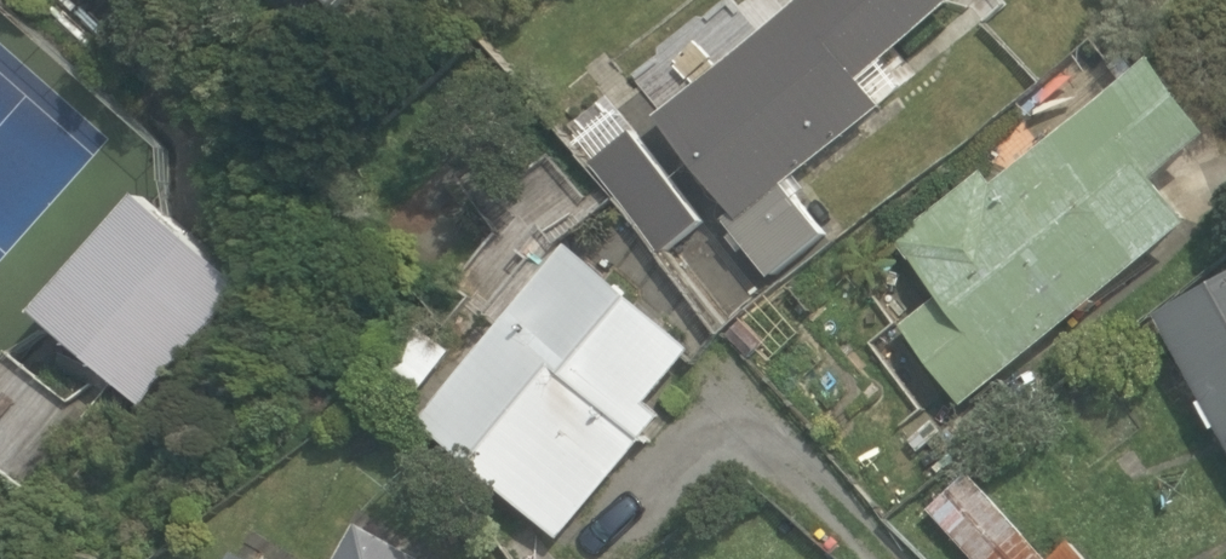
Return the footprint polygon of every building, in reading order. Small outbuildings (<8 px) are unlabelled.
[(357,0),(333,0),(345,12),(357,0)] [(658,118),(734,212),(725,220),(773,280),(829,236),(798,198),(809,190),(798,178),(887,108),(865,80),(963,1),(962,0),(807,0),(658,118)] [(966,406),(1197,224),(1163,179),(1218,133),(1156,56),(994,183),(985,170),(897,240),(943,297),(904,327),(966,406)] [(707,222),(640,134),(596,166),(663,256),(707,222)] [(257,290),(171,214),(148,194),(42,312),(61,329),(112,374),(121,383),(151,409),(257,290)] [(562,539),(667,415),(652,403),(697,350),(573,242),(421,421),(562,539)] [(1225,436),(1225,280),(1161,316),(1206,401),(1202,403),(1217,431),(1222,429),(1225,436)] [(455,351),(422,325),(387,370),(420,396),(455,351)] [(112,374),(73,400),(21,355),(15,350),(0,367),(0,472),(24,494),(90,415),(121,383),(112,374)] [(930,511),(974,558),(1052,558),(972,473),(930,511)] [(361,524),(341,558),(424,558),(361,524)] [(1072,542),(1054,558),(1089,558),(1072,542)]
